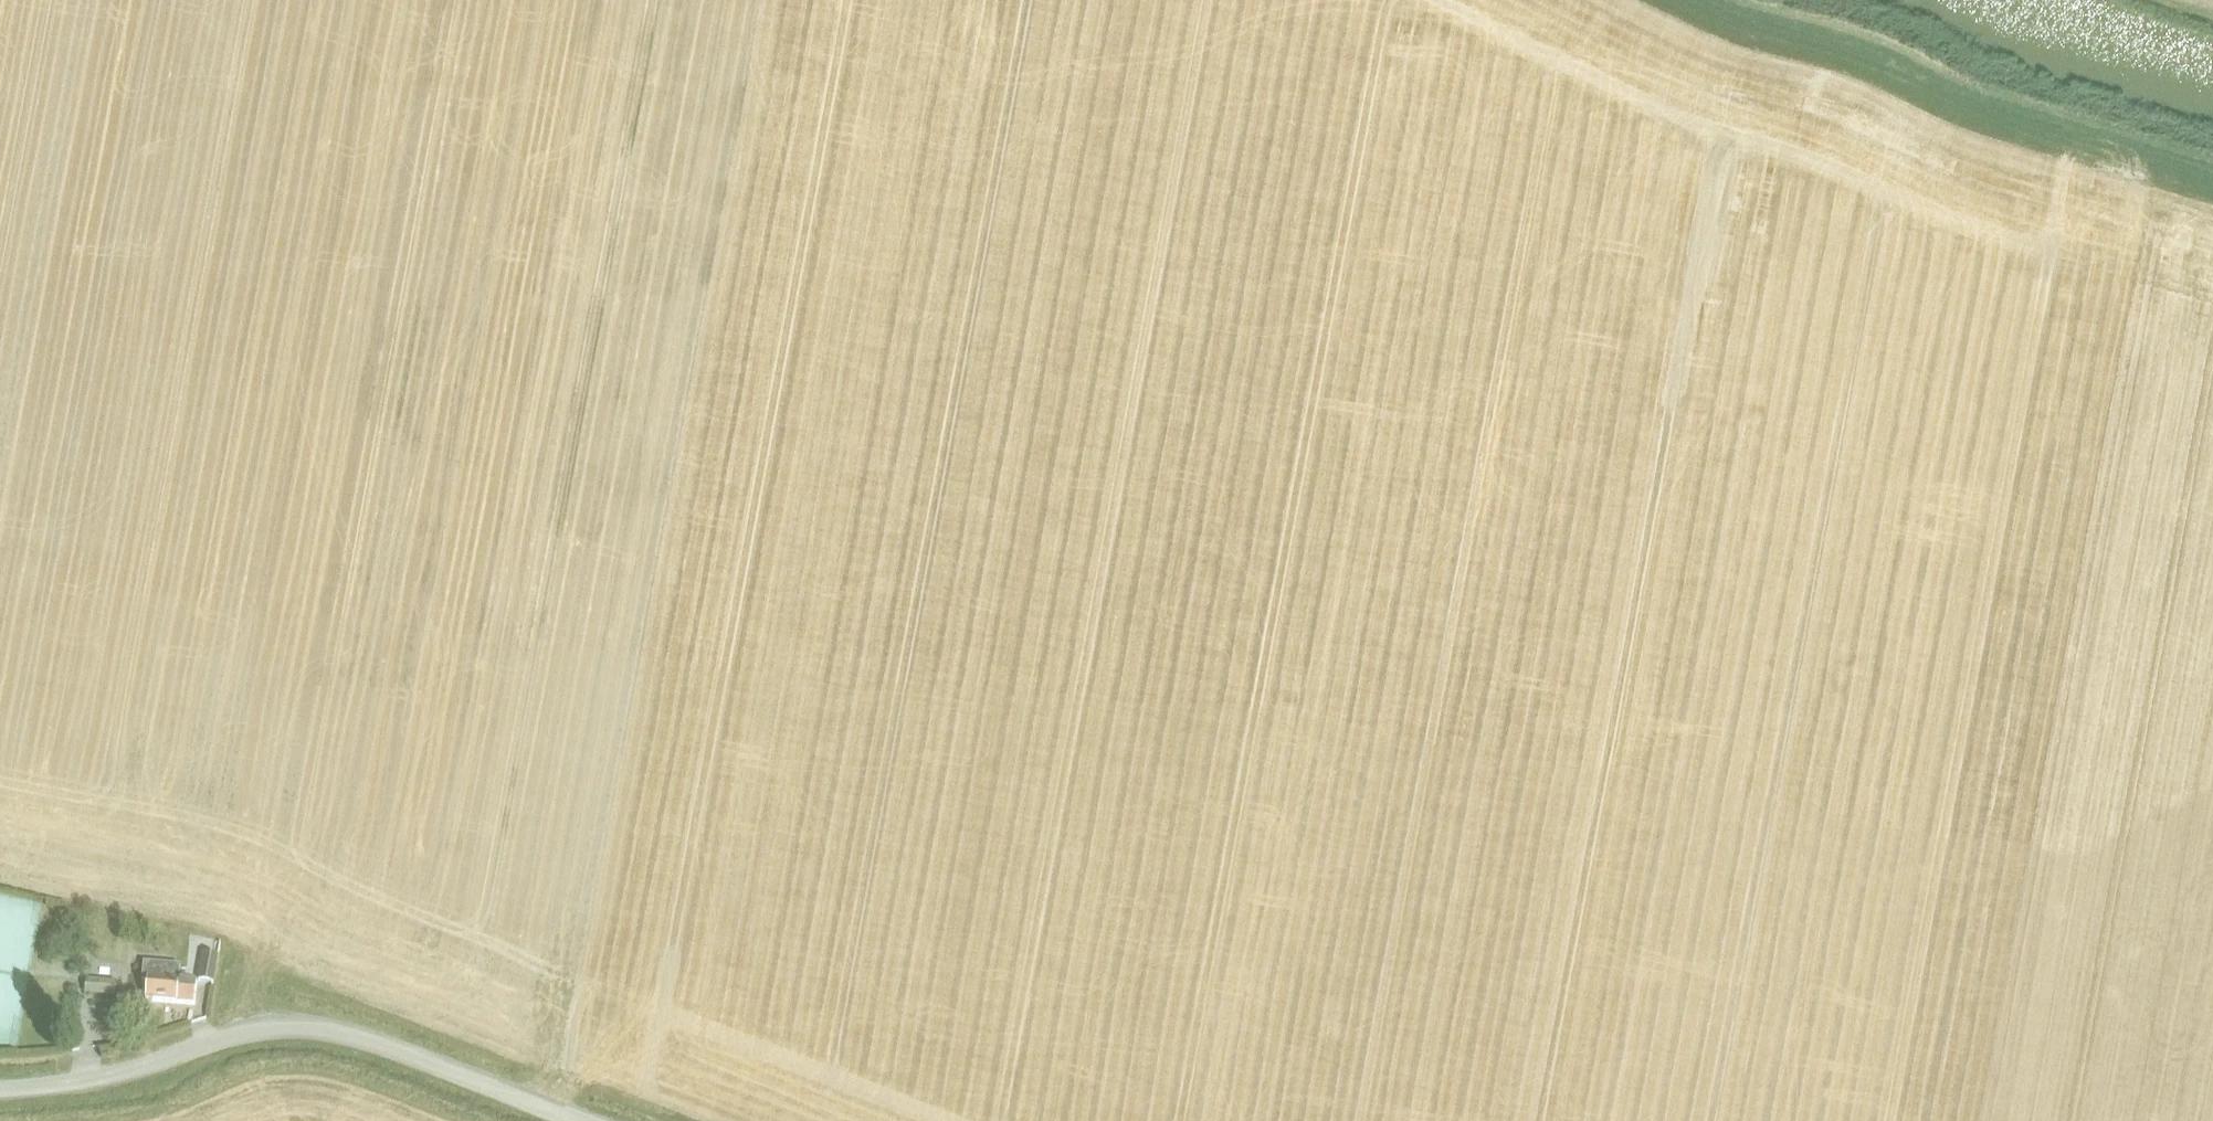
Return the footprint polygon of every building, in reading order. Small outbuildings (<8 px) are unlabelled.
[(213,985),(218,958),(205,955),(199,983),(213,985)] [(147,984),(146,1001),(195,1005),(196,984),(179,983),(180,967),(143,965),(142,983),(147,984)]
